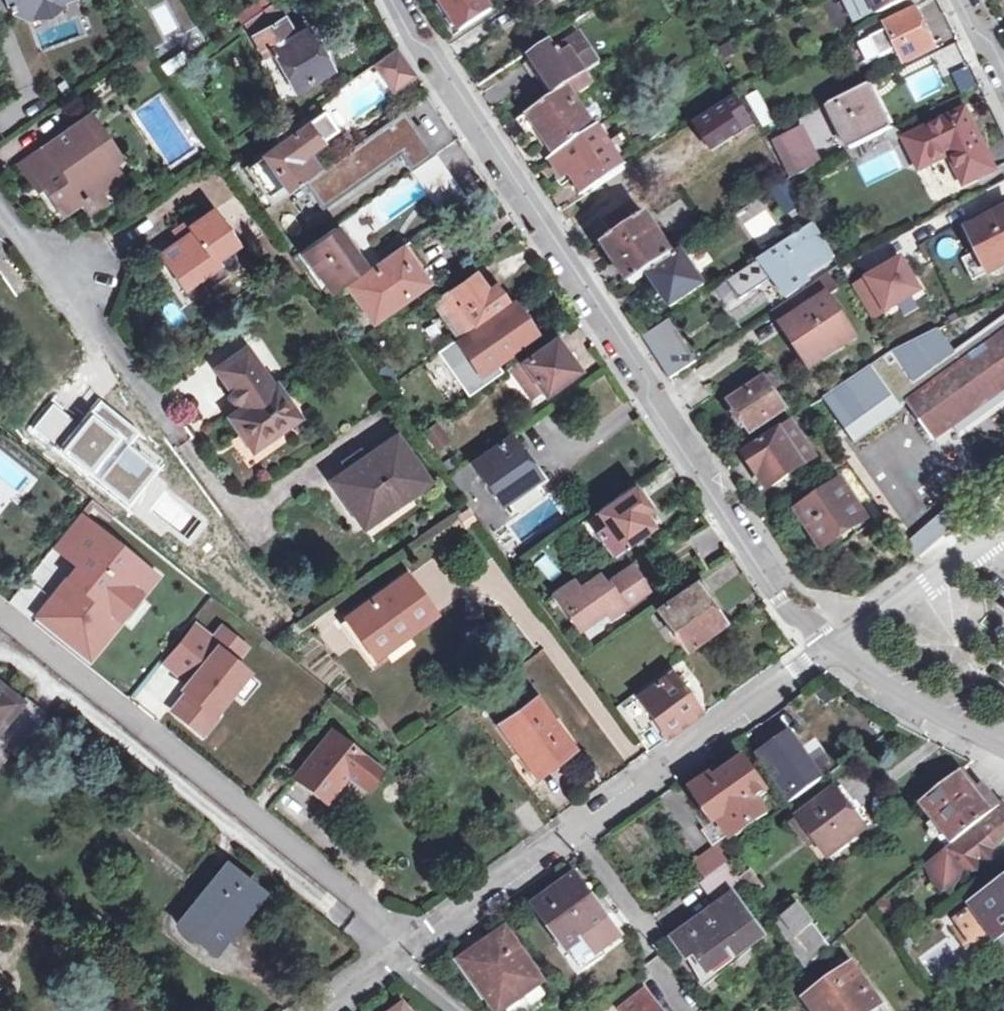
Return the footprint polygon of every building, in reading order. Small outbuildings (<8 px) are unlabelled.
[(12,6),(9,7),(11,13),(14,12),(30,21),(63,8),(61,3),(69,0),(10,0),(12,6)] [(238,13),(245,22),(267,7),(263,0),(256,0),(238,13)] [(462,31),(494,9),(488,0),(443,0),(462,31)] [(860,16),(876,8),(878,11),(900,0),(851,0),(860,16)] [(999,10),(1003,8),(1003,0),(994,0),(999,10)] [(933,48),(914,9),(886,23),(884,19),(858,32),(870,61),(898,48),(905,62),(933,48)] [(253,35),(267,59),(274,56),(294,93),(331,71),(305,28),(293,36),(282,19),(253,35)] [(556,154),(551,157),(563,176),(571,172),(586,194),(628,166),(600,125),(595,128),(575,98),(585,91),(579,80),(582,77),(588,87),(596,81),(590,72),(604,63),(584,32),(560,48),(555,41),(528,59),(538,75),(545,71),(560,92),(520,119),(533,140),(542,134),(556,154)] [(728,43),(720,46),(725,56),(733,51),(728,43)] [(400,45),(376,62),(392,84),(398,80),(402,85),(418,73),(400,45)] [(282,101),(294,93),(274,56),(267,59),(267,61),(282,101)] [(960,92),(974,88),(967,67),(953,72),(960,92)] [(392,84),(396,89),(402,85),(398,80),(392,84)] [(828,105),(850,148),(886,130),(863,87),(828,105)] [(753,123),(735,94),(695,121),(707,142),(720,134),(725,141),(753,123)] [(748,100),(765,125),(773,120),(757,94),(748,100)] [(412,169),(437,152),(405,107),(304,180),(324,208),(401,153),(412,169)] [(962,179),(992,165),(965,107),(906,136),(919,165),(949,151),(962,179)] [(323,113),(291,135),(280,143),(253,163),(277,196),(316,168),(312,163),(325,154),(318,144),(331,135),(335,132),(323,113)] [(84,124),(47,148),(61,170),(41,183),(63,216),(82,202),(90,215),(98,210),(92,199),(121,179),(84,124)] [(274,136),(280,143),(291,135),(285,128),(274,136)] [(798,129),(777,139),(797,175),(822,162),(813,145),(808,147),(798,129)] [(338,146),(331,135),(318,144),(325,154),(338,146)] [(61,170),(47,148),(20,167),(34,187),(41,183),(61,170)] [(412,169),(434,199),(459,182),(437,152),(412,169)] [(459,182),(434,199),(445,214),(469,196),(459,182)] [(268,206),(285,230),(312,211),(295,187),(268,206)] [(672,302),(699,286),(678,252),(708,233),(699,220),(675,237),(672,233),(663,239),(660,235),(670,229),(656,208),(634,223),(625,208),(607,219),(618,234),(608,241),(634,282),(651,270),(672,302)] [(966,226),(985,270),(1003,261),(1003,208),(966,226)] [(187,290),(220,265),(217,261),(239,244),(215,212),(193,228),(196,233),(164,257),(187,290)] [(834,255),(814,221),(729,277),(742,295),(773,275),(785,294),(803,282),(800,277),(834,255)] [(354,239),(347,230),(341,234),(336,226),(300,252),(329,294),(365,268),(348,243),(354,239)] [(376,323),(431,280),(415,257),(411,260),(402,248),(349,287),(376,323)] [(918,289),(900,257),(852,285),(870,316),(918,289)] [(493,279),(484,285),(475,273),(434,302),(458,334),(508,299),(493,279)] [(825,273),(780,303),(790,317),(781,323),(801,352),(809,347),(817,349),(822,357),(855,335),(827,294),(836,288),(825,273)] [(790,317),(780,303),(772,309),(781,323),(790,317)] [(499,349),(517,336),(528,328),(511,304),(483,325),(499,349)] [(938,329),(892,352),(823,398),(855,445),(908,405),(934,442),(1003,395),(1003,316),(955,353),(938,329)] [(641,334),(654,354),(681,337),(668,317),(641,334)] [(517,336),(499,349),(504,356),(522,343),(517,336)] [(681,337),(654,354),(662,366),(688,348),(681,337)] [(557,339),(522,363),(543,392),(577,369),(557,339)] [(247,426),(259,443),(300,415),(277,382),(273,385),(246,347),(216,368),(243,407),(231,415),(242,430),(247,426)] [(809,347),(801,352),(809,365),(822,357),(817,349),(809,347)] [(688,348),(662,366),(669,377),(695,359),(688,348)] [(394,384),(402,378),(391,362),(383,368),(394,384)] [(738,423),(742,420),(748,430),(785,407),(763,374),(728,397),(736,411),(732,413),(738,423)] [(409,395),(417,408),(427,401),(418,389),(409,395)] [(427,430),(439,447),(450,440),(438,422),(427,430)] [(768,485),(803,462),(781,428),(742,454),(755,472),(758,470),(768,485)] [(347,457),(352,464),(333,478),(359,515),(378,502),(384,510),(428,479),(396,434),(366,454),(362,448),(347,457)] [(511,435),(472,463),(482,477),(499,500),(536,474),(541,481),(547,476),(525,444),(520,447),(511,435)] [(482,477),(472,463),(471,461),(450,476),(461,491),(482,477)] [(536,474),(499,500),(503,507),(541,481),(536,474)] [(819,546),(844,530),(861,518),(837,483),(795,511),(819,546)] [(614,552),(652,526),(643,512),(650,507),(633,484),(595,511),(602,521),(594,526),(614,552)] [(476,501),(491,521),(500,515),(486,495),(476,501)] [(79,517),(54,548),(75,565),(34,617),(86,660),(153,575),(79,517)] [(844,530),(819,546),(824,554),(849,538),(844,530)] [(631,563),(607,580),(611,586),(635,568),(631,563)] [(607,580),(602,572),(581,588),(573,577),(555,590),(581,626),(607,608),(612,614),(649,588),(635,568),(611,586),(607,580)] [(718,615),(723,612),(701,579),(660,609),(686,648),(723,622),(718,615)] [(415,592),(364,629),(390,664),(441,627),(415,592)] [(247,646),(220,626),(211,637),(194,623),(163,663),(188,682),(167,710),(200,735),(233,693),(241,699),(254,683),(246,677),(251,671),(237,660),(247,646)] [(697,710),(669,672),(637,695),(634,691),(614,706),(632,731),(652,717),(664,734),(697,710)] [(17,705),(0,691),(0,725),(17,705)] [(535,697),(499,722),(535,772),(570,747),(535,697)] [(369,794),(386,772),(332,729),(293,777),(325,803),(347,776),(369,794)] [(769,745),(753,757),(787,805),(819,781),(786,734),(769,745)] [(743,762),(732,769),(739,778),(749,770),(743,762)] [(697,787),(702,795),(717,816),(721,814),(734,831),(736,833),(764,813),(755,801),(765,793),(749,770),(739,778),(732,769),(713,782),(710,778),(697,787)] [(994,851),(1003,843),(1003,806),(1003,805),(999,808),(982,787),(974,792),(958,772),(918,805),(951,846),(924,867),(929,871),(931,884),(942,890),(955,887),(959,878),(966,873),(978,876),(980,863),(994,851)] [(854,816),(859,813),(842,788),(798,820),(826,858),(863,830),(854,816)] [(717,816),(702,795),(694,800),(723,839),(734,831),(721,814),(717,816)] [(713,845),(717,851),(720,855),(730,847),(723,839),(713,845)] [(720,855),(717,851),(700,863),(707,876),(726,863),(720,855)] [(994,851),(980,863),(992,865),(994,851)] [(220,863),(173,924),(208,951),(257,890),(220,863)] [(705,894),(727,884),(720,871),(699,881),(705,894)] [(738,880),(750,897),(762,889),(750,872),(738,880)] [(575,878),(567,884),(574,895),(582,889),(575,878)] [(970,905),(976,915),(954,930),(975,958),(991,946),(1002,960),(1003,959),(1003,880),(970,905)] [(574,895),(567,884),(535,907),(566,947),(604,918),(582,889),(574,895)] [(729,956),(731,959),(760,938),(731,898),(673,939),(700,977),(729,956)] [(793,902),(768,922),(785,945),(809,925),(793,902)] [(500,927),(483,939),(487,946),(464,962),(499,1010),(539,982),(500,927)] [(487,946),(483,939),(460,956),(464,962),(487,946)] [(729,956),(700,977),(705,985),(734,964),(731,959),(729,956)] [(807,1001),(814,1010),(869,1010),(875,1007),(848,970),(807,1001)] [(659,1010),(646,992),(621,1010),(660,1010),(659,1010)]
